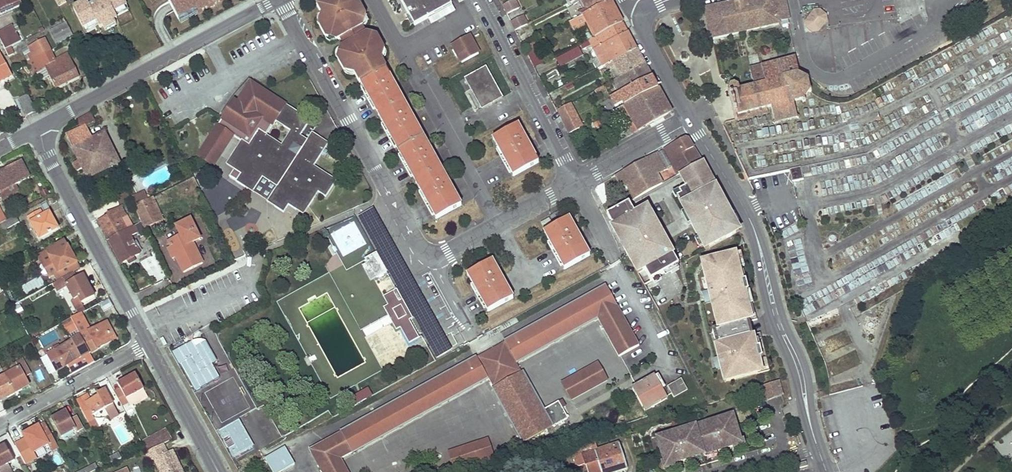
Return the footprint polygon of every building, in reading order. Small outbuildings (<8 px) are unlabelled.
[(22,6),(20,0),(0,0),(0,16),(22,6)] [(73,9),(84,28),(97,22),(100,28),(103,27),(105,31),(116,25),(114,21),(118,19),(114,12),(127,6),(124,0),(104,0),(90,7),(87,2),(73,9)] [(180,23),(224,0),(168,0),(180,23)] [(385,69),(386,68),(382,61),(378,53),(385,50),(377,36),(371,40),(367,33),(366,34),(363,27),(363,26),(359,20),(366,16),(359,2),(352,6),(349,0),(328,0),(318,6),(317,6),(321,14),(325,21),(319,25),(326,38),(333,35),(336,41),(340,39),(343,38),(346,36),(350,43),(346,45),(340,48),(344,55),(337,58),(345,72),(351,68),(355,75),(359,83),(360,82),(436,219),(461,205),(385,69)] [(449,0),(400,0),(414,26),(428,18),(452,5),(449,0)] [(519,8),(515,0),(513,0),(502,5),(507,14),(519,8)] [(581,0),(577,0),(584,11),(587,10),(581,0)] [(610,0),(581,0),(587,10),(584,11),(580,13),(582,16),(610,1),(610,0)] [(705,10),(711,38),(778,23),(779,26),(789,24),(784,0),(749,0),(705,10)] [(622,24),(610,1),(582,16),(569,23),(574,32),(588,25),(594,38),(622,24)] [(431,23),(455,10),(452,5),(428,18),(431,23)] [(825,15),(820,11),(814,11),(806,22),(806,28),(811,32),(817,32),(826,21),(825,15)] [(515,30),(527,24),(523,16),(510,22),(515,30)] [(50,32),(56,43),(73,35),(66,23),(50,32)] [(6,50),(10,48),(21,42),(16,32),(20,30),(17,24),(0,33),(0,40),(6,50)] [(608,64),(636,49),(622,24),(594,38),(590,41),(592,45),(599,58),(594,61),(598,69),(605,65),(608,64)] [(479,54),(469,36),(452,45),(462,63),(479,54)] [(22,50),(28,63),(50,52),(43,40),(22,50)] [(592,45),(590,41),(582,45),(584,49),(592,45)] [(561,66),(583,55),(579,45),(556,56),(561,66)] [(10,48),(6,50),(9,57),(14,54),(10,48)] [(536,49),(527,53),(535,68),(543,64),(536,49)] [(645,65),(636,49),(608,64),(609,67),(611,71),(617,68),(621,77),(645,65)] [(50,52),(28,63),(34,75),(39,72),(42,80),(49,76),(55,89),(79,77),(68,55),(55,61),(50,52)] [(12,76),(0,53),(0,82),(12,76)] [(735,119),(735,120),(738,120),(737,116),(747,113),(748,116),(750,115),(749,112),(759,110),(759,113),(762,112),(761,110),(766,108),(771,107),(774,121),(772,124),(774,125),(777,122),(795,117),(799,119),(800,116),(796,115),(794,105),(795,105),(794,102),(801,99),(803,102),(806,101),(804,98),(808,92),(811,92),(812,90),(809,89),(807,82),(809,79),(808,77),(805,79),(798,76),(799,73),(796,59),(783,62),(782,59),(780,60),(781,63),(751,71),(755,86),(743,89),(742,87),(740,87),(741,90),(738,90),(737,87),(734,86),(732,86),(731,86),(730,89),(727,90),(731,105),(735,119)] [(629,88),(651,77),(645,65),(621,77),(616,79),(612,81),(615,87),(625,81),(629,88)] [(502,98),(485,67),(467,77),(480,102),(484,108),(502,98)] [(503,98),(486,67),(485,67),(502,98),(503,98)] [(621,77),(617,68),(611,71),(616,79),(621,77)] [(480,102),(467,77),(465,79),(482,109),(484,108),(480,102)] [(624,106),(658,89),(651,77),(629,88),(610,98),(615,107),(623,103),(624,106)] [(308,207),(318,192),(326,197),(336,181),(314,166),(329,143),(320,138),(315,146),(307,140),(300,136),(310,121),(252,83),(251,82),(237,102),(234,100),(222,119),(197,157),(213,167),(233,136),(241,141),(231,156),(239,161),(234,169),(229,177),(236,181),(236,182),(245,188),(250,180),(258,185),(267,169),(282,179),(272,194),(279,199),(274,207),(284,213),(289,205),(296,210),(301,202),(308,207)] [(574,88),(571,82),(565,86),(567,91),(574,88)] [(13,87),(18,94),(25,90),(21,83),(13,87)] [(639,131),(671,112),(658,89),(624,106),(639,131)] [(19,99),(27,116),(36,111),(28,95),(19,99)] [(639,131),(624,106),(620,108),(634,134),(639,131)] [(759,113),(759,110),(749,112),(750,115),(748,116),(747,113),(737,116),(738,120),(767,113),(766,108),(761,110),(762,112),(759,113)] [(95,122),(90,113),(77,120),(81,128),(85,126),(85,127),(95,122)] [(569,134),(583,127),(577,117),(564,123),(569,134)] [(538,163),(518,125),(493,139),(513,176),(538,163)] [(92,140),(85,127),(85,126),(81,128),(76,130),(83,144),(92,140)] [(120,164),(105,133),(92,140),(83,144),(76,130),(66,135),(79,161),(73,163),(77,171),(83,169),(88,179),(120,164)] [(315,146),(320,138),(312,133),(307,140),(315,146)] [(702,162),(688,139),(683,138),(663,149),(673,166),(678,176),(680,174),(702,162)] [(663,149),(657,153),(666,170),(673,166),(663,149)] [(657,153),(620,173),(628,187),(635,200),(662,185),(657,175),(666,170),(657,153)] [(234,169),(239,161),(231,156),(226,164),(234,169)] [(29,178),(20,161),(6,168),(7,170),(1,174),(0,174),(0,194),(3,200),(18,192),(15,186),(29,178)] [(739,232),(702,162),(680,174),(687,187),(679,191),(681,195),(677,197),(705,250),(739,232)] [(810,173),(809,165),(801,167),(789,169),(792,182),(803,179),(802,175),(810,173)] [(272,194),(282,179),(267,169),(258,185),(253,192),(267,202),(272,194)] [(628,187),(620,173),(616,175),(621,185),(628,187)] [(253,192),(258,185),(250,180),(245,188),(253,192)] [(147,199),(144,192),(137,195),(140,202),(147,199)] [(119,205),(130,200),(130,199),(127,193),(116,198),(119,205)] [(274,207),(279,199),(272,194),(267,202),(274,207)] [(140,202),(137,195),(130,199),(130,200),(133,206),(140,202)] [(162,219),(152,197),(147,199),(140,202),(133,206),(141,222),(144,228),(162,219)] [(304,215),(308,207),(301,202),(296,210),(304,215)] [(679,266),(647,208),(635,215),(629,203),(607,215),(613,227),(616,225),(620,231),(616,233),(626,253),(631,251),(634,257),(630,259),(638,273),(644,270),(651,281),(679,266)] [(126,230),(120,219),(126,217),(121,207),(107,214),(109,216),(99,222),(109,240),(126,230)] [(40,211),(28,217),(40,238),(58,229),(49,213),(43,217),(40,211)] [(0,224),(0,228),(2,232),(19,222),(16,216),(6,221),(0,224)] [(132,227),(126,217),(120,219),(126,230),(132,227)] [(540,223),(543,228),(552,224),(549,218),(540,223)] [(590,255),(569,218),(544,232),(565,269),(590,255)] [(203,263),(193,243),(194,242),(190,234),(197,231),(190,219),(175,226),(180,235),(168,240),(171,246),(176,257),(184,273),(203,263)] [(139,254),(130,237),(137,233),(138,235),(140,235),(141,237),(147,234),(144,228),(141,222),(132,227),(126,230),(109,240),(121,263),(127,260),(129,264),(135,261),(133,257),(139,254)] [(200,239),(197,231),(190,234),(194,242),(200,239)] [(54,275),(57,281),(73,273),(79,269),(65,241),(38,256),(42,263),(40,265),(39,270),(40,272),(41,274),(44,275),(46,276),(48,275),(49,277),(54,275)] [(176,257),(171,246),(167,248),(173,259),(176,257)] [(756,348),(753,334),(749,335),(745,322),(749,321),(751,321),(745,293),(748,292),(746,281),(742,282),(737,262),(743,261),(741,253),(710,261),(707,266),(709,275),(705,276),(709,290),(711,301),(715,315),(718,314),(722,327),(718,328),(716,329),(719,343),(716,344),(719,357),(721,368),(725,382),(758,374),(755,360),(758,359),(762,358),(760,347),(756,348)] [(387,272),(376,254),(365,260),(368,264),(363,267),(371,281),(387,272)] [(513,298),(492,261),(467,274),(488,312),(513,298)] [(78,297),(82,303),(95,296),(91,289),(88,291),(85,284),(87,283),(83,275),(76,279),(73,273),(57,281),(53,283),(58,292),(67,287),(74,300),(78,297)] [(639,346),(606,286),(309,450),(322,471),(348,471),(340,458),(488,378),(523,443),(568,419),(563,409),(566,407),(563,401),(544,411),(517,362),(597,318),(619,357),(639,346)] [(408,320),(408,319),(411,317),(407,308),(397,290),(384,297),(389,305),(384,308),(396,329),(400,327),(409,343),(419,338),(418,337),(408,320)] [(711,301),(709,290),(702,292),(705,303),(711,301)] [(71,301),(76,309),(83,306),(82,303),(78,297),(74,300),(71,301)] [(19,304),(14,307),(17,313),(22,310),(19,304)] [(71,318),(74,324),(81,320),(81,319),(79,316),(78,314),(71,318)] [(81,336),(90,353),(116,339),(107,322),(81,336)] [(81,336),(59,348),(61,353),(57,356),(63,367),(90,353),(81,336)] [(32,350),(40,346),(37,339),(29,343),(32,350)] [(190,350),(206,341),(200,340),(196,340),(194,341),(187,345),(190,350)] [(220,378),(212,364),(217,361),(206,341),(190,350),(187,345),(187,344),(172,353),(179,366),(180,365),(196,392),(220,378)] [(721,368),(719,357),(713,358),(716,369),(721,368)] [(4,374),(15,394),(29,386),(25,378),(31,374),(24,363),(18,366),(16,362),(2,370),(4,374)] [(607,380),(598,363),(562,382),(571,399),(607,380)] [(15,394),(4,374),(0,376),(0,399),(6,396),(8,398),(15,394)] [(117,383),(121,389),(128,403),(131,407),(148,398),(144,390),(135,374),(117,383)] [(655,377),(655,376),(632,389),(642,407),(649,404),(652,407),(667,399),(663,390),(655,377)] [(665,389),(658,376),(655,377),(663,390),(665,389)] [(687,390),(681,379),(668,387),(674,398),(687,390)] [(782,395),(778,380),(761,386),(765,401),(782,395)] [(121,389),(114,393),(122,406),(128,403),(121,389)] [(372,396),(368,389),(358,394),(362,401),(372,396)] [(93,397),(96,399),(106,393),(105,391),(93,397)] [(89,424),(95,420),(93,416),(105,409),(110,420),(119,415),(106,393),(96,399),(86,404),(88,407),(81,410),(89,424)] [(83,429),(76,416),(70,420),(66,412),(52,420),(61,437),(75,430),(77,432),(83,429)] [(741,442),(736,428),(734,428),(731,416),(659,438),(662,449),(661,450),(665,465),(666,467),(674,464),(683,462),(682,460),(690,457),(703,454),(715,450),(724,447),(724,449),(733,447),(741,444),(741,442)] [(95,420),(89,424),(92,431),(99,427),(95,420)] [(233,457),(253,446),(247,437),(243,439),(239,433),(244,430),(239,421),(219,433),(224,440),(230,437),(235,445),(228,449),(233,457)] [(45,423),(24,435),(26,439),(14,445),(19,454),(25,464),(36,458),(33,452),(47,445),(51,451),(58,447),(45,423)] [(145,450),(146,452),(163,444),(171,440),(166,429),(158,434),(162,440),(146,449),(145,450)] [(247,437),(244,430),(239,433),(243,439),(247,437)] [(562,443),(575,436),(572,431),(559,438),(562,443)] [(158,434),(143,442),(146,449),(162,440),(158,434)] [(487,440),(448,453),(454,470),(493,457),(487,440)] [(733,450),(745,446),(743,441),(741,442),(741,444),(733,447),(733,450)] [(619,444),(597,451),(594,442),(580,446),(585,464),(586,465),(588,465),(591,471),(613,471),(627,468),(619,444)] [(147,463),(154,460),(160,471),(183,471),(182,471),(180,471),(178,468),(180,467),(172,451),(168,453),(163,444),(146,452),(147,463)] [(8,464),(15,461),(7,446),(0,450),(0,471),(12,471),(8,464)] [(585,464),(580,446),(574,448),(577,458),(578,457),(581,465),(585,464)] [(285,448),(265,459),(273,471),(281,471),(295,465),(285,448)] [(118,453),(109,458),(111,463),(121,457),(118,453)] [(12,471),(15,471),(19,469),(15,461),(8,464),(12,471)]
